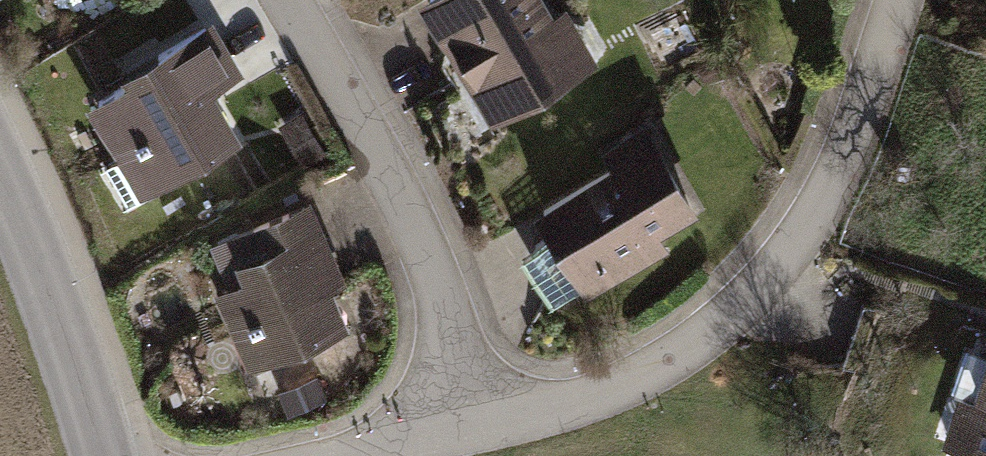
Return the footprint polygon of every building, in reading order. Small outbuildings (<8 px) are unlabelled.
[(529,98),(613,52),(584,0),(475,0),(529,98)] [(161,65),(96,103),(129,159),(109,170),(127,200),(232,139),(201,86),(229,69),(205,28),(156,57),(161,65)] [(682,111),(566,171),(618,269),(733,209),(682,111)] [(252,230),(263,254),(303,237),(317,230),(306,206),(252,230)] [(235,334),(249,365),(341,326),(303,237),(263,254),(270,271),(224,290),(241,331),(235,334)] [(977,406),(961,401),(946,446),(977,455),(985,455),(985,379),(977,406)]
